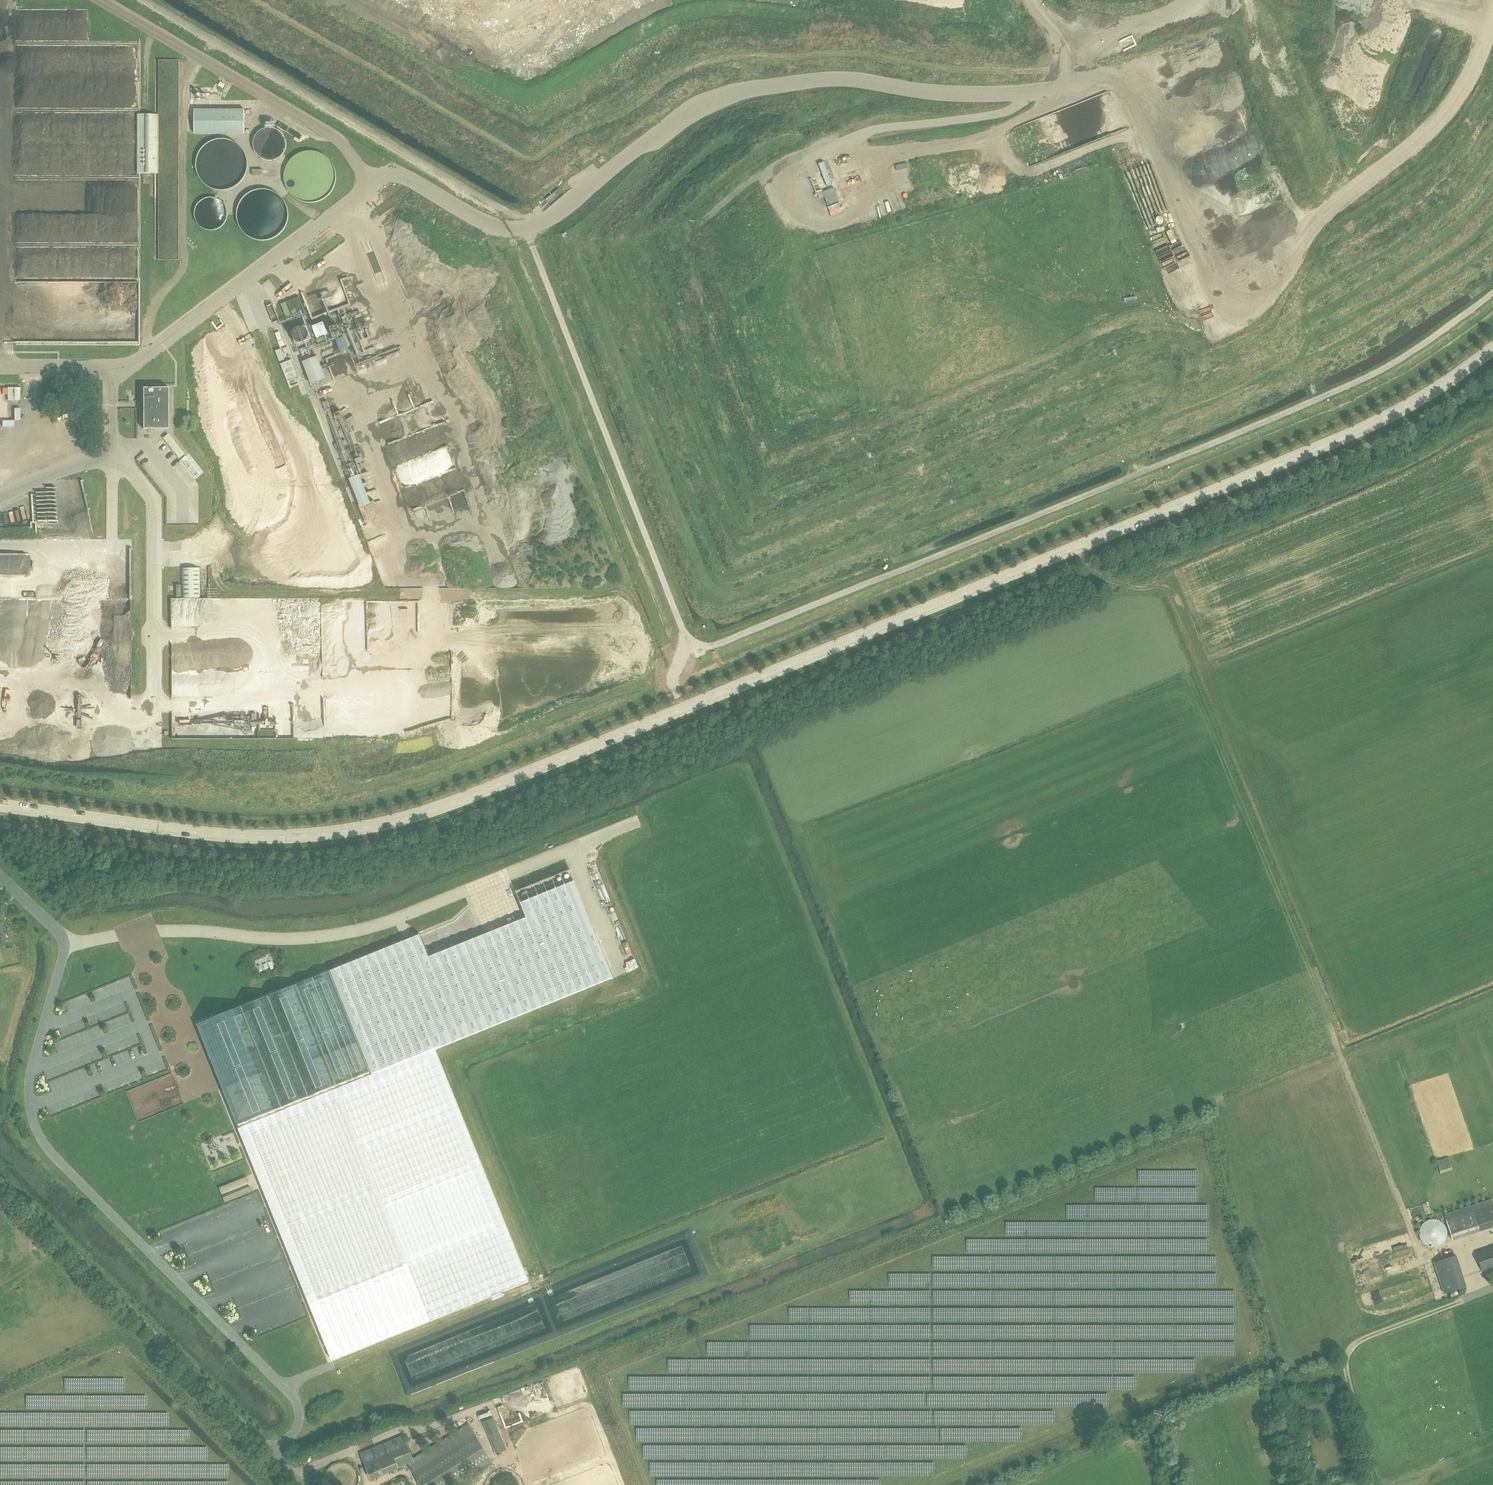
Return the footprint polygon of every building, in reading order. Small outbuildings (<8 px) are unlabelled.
[(490,17),(495,17),(505,15),(507,15),(530,8),(528,8),(528,0),(524,0),(524,1),(524,0),(484,0),(490,17)] [(516,19),(510,23),(516,31),(534,19),(531,15),(519,24),(516,19)] [(498,32),(506,42),(514,35),(507,25),(498,32)] [(548,74),(539,82),(545,90),(554,83),(548,74)] [(584,113),(598,106),(594,98),(573,108),(578,118),(585,114),(584,113)] [(244,133),(244,110),(194,110),(194,133),(244,133)] [(138,173),(158,173),(158,114),(138,114),(138,173)] [(254,139),(253,142),(253,146),(254,149),(256,153),(258,156),(261,158),(264,160),(267,160),(271,161),(275,160),(278,159),(281,157),(283,154),(285,151),(286,147),(287,144),(286,140),(285,137),(283,134),(281,131),(278,129),(274,128),(271,127),(267,128),(264,129),(260,130),(258,133),(256,136),(254,139)] [(478,133),(489,148),(494,144),(483,129),(478,133)] [(515,147),(524,141),(522,137),(512,143),(515,147)] [(196,159),(196,164),(196,169),(198,173),(200,178),(203,182),(206,185),(210,187),(215,189),(219,190),(224,190),(229,189),(233,187),(237,185),(241,182),(244,178),(246,173),(247,169),(248,164),(247,159),(246,155),(244,150),(241,147),(237,143),(233,141),(229,139),(224,138),(219,138),(215,139),(210,141),(206,143),(203,147),(200,150),(198,155),(196,159)] [(502,145),(488,153),(493,161),(507,153),(502,145)] [(237,210),(237,214),(237,219),(238,224),(241,228),(243,232),(247,235),(251,238),(256,239),(260,240),(265,240),(270,239),(274,238),(278,235),(282,232),(285,228),(287,224),(288,219),(289,214),(288,210),(287,205),(285,201),(282,197),(278,194),(274,191),(270,189),(265,189),(260,189),(256,189),(251,191),(247,194),(243,197),(241,201),(238,205),(237,210)] [(221,200),(218,198),(215,197),(211,197),(207,197),(204,199),(201,200),(200,201),(198,203),(196,206),(195,209),(194,213),(195,217),(196,220),(197,223),(200,226),(203,228),(206,230),(209,230),(213,230),(217,230),(220,228),(223,226),(225,223),(227,220),(228,216),(228,213),(227,209),(226,206),(224,203),(221,200)] [(321,320),(312,324),(316,335),(326,332),(321,320)] [(301,353),(307,351),(304,345),(298,347),(301,353)] [(317,354),(302,359),(309,382),(325,377),(317,354)] [(143,388),(143,429),(168,428),(168,388),(143,388)] [(339,392),(320,400),(323,406),(342,398),(339,392)] [(327,422),(338,421),(341,440),(347,439),(342,412),(333,414),(332,410),(325,411),(327,422)] [(160,435),(177,456),(183,451),(166,430),(160,435)] [(358,456),(353,458),(357,471),(363,469),(358,456)] [(359,505),(370,501),(359,473),(348,477),(359,505)] [(22,550),(0,550),(0,559),(14,559),(21,559),(22,550)] [(7,586),(7,596),(24,596),(24,592),(19,592),(19,586),(7,586)] [(420,935),(197,1024),(239,1128),(332,1360),(529,1281),(435,1049),(614,978),(596,933),(587,936),(581,921),(563,928),(548,891),(520,903),(526,918),(428,957),(424,945),(420,935)] [(1452,1170),(1449,1158),(1438,1161),(1441,1173),(1452,1170)] [(1420,1201),(1410,1205),(1413,1212),(1423,1208),(1420,1201)] [(1452,1240),(1492,1227),(1492,1206),(1446,1221),(1452,1240)] [(1424,1244),(1427,1246),(1430,1247),(1434,1247),(1437,1247),(1440,1245),(1443,1243),(1445,1241),(1447,1238),(1447,1234),(1447,1231),(1446,1228),(1445,1225),(1442,1222),(1439,1220),(1436,1219),(1433,1219),(1429,1219),(1426,1221),(1424,1223),(1421,1225),(1420,1228),(1419,1232),(1419,1235),(1420,1238),(1422,1241),(1424,1244)] [(1476,1252),(1483,1271),(1484,1271),(1487,1278),(1492,1276),(1492,1246),(1476,1252)] [(1456,1255),(1434,1263),(1444,1294),(1466,1287),(1456,1255)] [(517,1406),(545,1399),(542,1388),(527,1392),(528,1398),(516,1401),(517,1406)] [(583,1399),(584,1406),(591,1405),(590,1398),(583,1399)] [(507,1449),(494,1417),(483,1422),(496,1454),(507,1449)] [(413,1458),(407,1462),(407,1463),(421,1484),(455,1484),(493,1461),(492,1460),(474,1430),(469,1423),(413,1458)] [(407,1462),(413,1458),(403,1435),(398,1437),(360,1453),(371,1479),(399,1467),(407,1463),(407,1462)]
